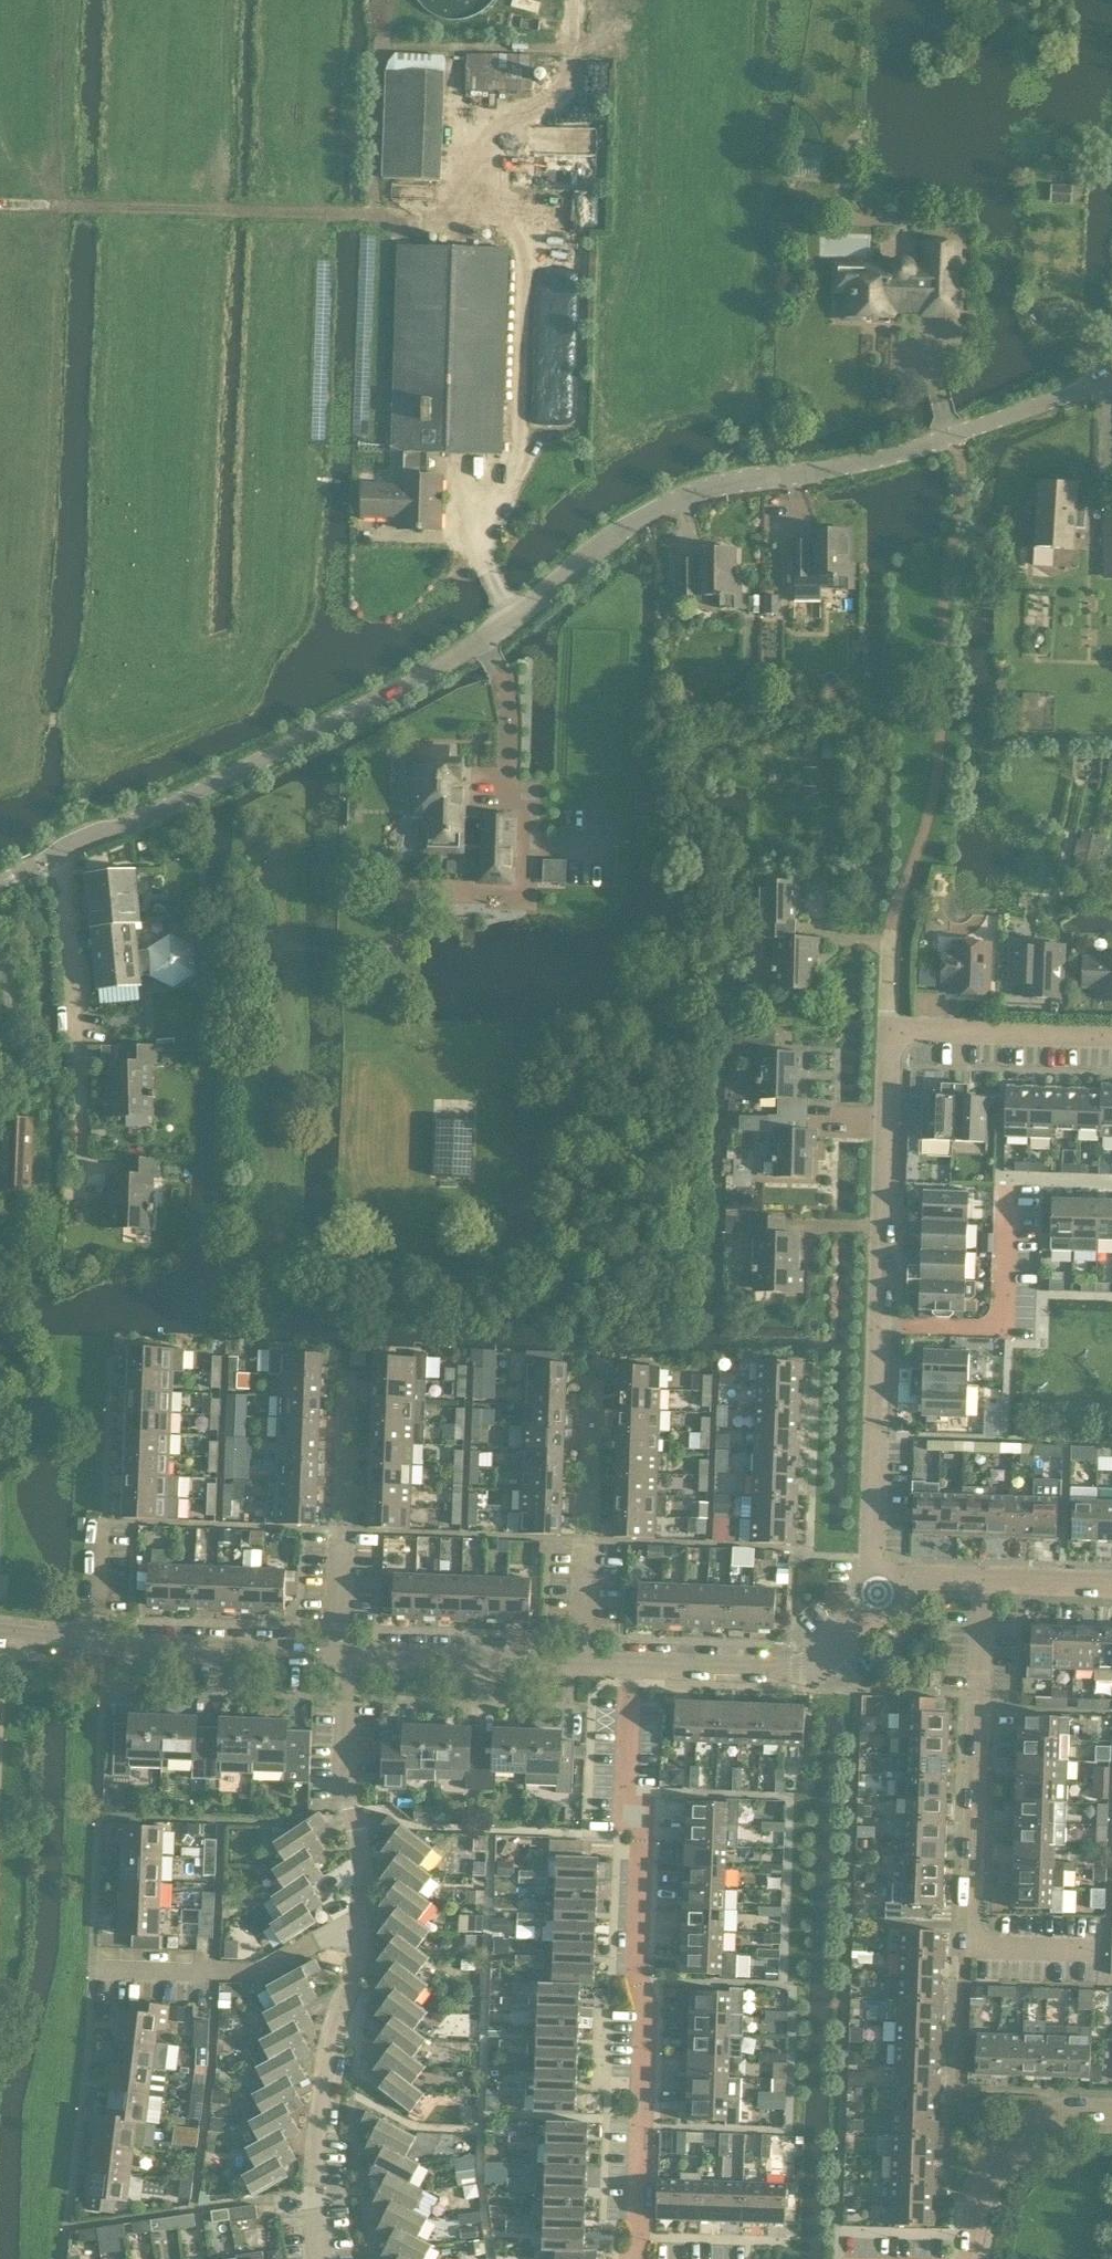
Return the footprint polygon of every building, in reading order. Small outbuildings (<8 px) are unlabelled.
[(530,94),(531,57),(465,55),(464,93),(530,94)] [(846,290),(848,290),(847,308),(845,308),(844,318),(863,319),(863,317),(892,318),(893,297),(924,298),(924,314),(955,315),(958,244),(926,243),(925,272),(913,272),(913,270),(912,268),(912,266),(911,265),(909,264),(908,263),(906,262),(905,261),(903,261),(901,261),(900,262),(898,262),(896,263),(895,264),(894,266),(893,267),(893,269),(892,271),(874,270),(874,267),(866,267),(864,264),(855,264),(852,266),(848,266),(846,266),(845,267),(843,267),(841,269),(839,270),(838,271),(837,273),(837,275),(836,277),(836,279),(836,281),(837,283),(838,284),(839,286),(840,287),(842,288),(844,289),(846,290)] [(502,455),(509,249),(399,245),(392,451),(405,452),(404,476),(401,476),(400,486),(365,485),(364,517),(399,518),(399,529),(441,530),(443,477),(428,476),(428,452),(502,455)] [(1034,547),(1074,550),(1076,528),(1085,529),(1087,506),(1077,506),(1078,484),(1038,481),(1034,547)] [(1103,568),(1111,568),(1111,514),(1104,514),(1103,568)] [(849,531),(820,531),(820,542),(789,542),(789,577),(834,576),(834,590),(854,589),(854,563),(849,563),(849,531)] [(707,561),(703,561),(676,560),(676,595),(720,595),(720,608),(741,608),(741,582),(735,582),(735,549),(707,549),(707,561)] [(1022,707),(1038,707),(1039,694),(1023,693),(1022,707)] [(416,748),(414,815),(427,815),(426,850),(462,851),(462,849),(482,850),(480,881),(511,882),(513,816),(483,815),(463,815),(464,791),(462,791),(463,760),(450,760),(451,749),(416,748)] [(1081,842),(1078,842),(1075,855),(1078,856),(1076,866),(1086,868),(1084,876),(1094,878),(1094,877),(1097,878),(1100,865),(1097,864),(1100,851),(1103,851),(1106,838),(1103,838),(1103,837),(1084,832),(1081,842)] [(136,870),(86,874),(97,991),(141,986),(141,977),(150,977),(174,988),(196,973),(194,947),(170,935),(148,950),(138,950),(135,923),(141,923),(136,870)] [(762,924),(762,938),(775,938),(775,965),(773,965),(773,969),(775,969),(774,989),(816,989),(816,968),(814,968),(814,956),(820,956),(821,939),(794,938),(794,924),(794,886),(763,885),(762,924)] [(989,996),(991,943),(954,941),(953,953),(943,952),(941,981),(952,982),(952,994),(989,996)] [(1062,999),(1064,946),(1027,944),(1027,947),(1011,946),(1009,984),(1025,984),(1024,997),(1062,999)] [(1100,955),(1100,958),(1084,958),(1083,987),(1098,988),(1098,1000),(1111,1001),(1111,956),(1100,955)] [(736,1039),(750,1039),(751,1025),(736,1024),(736,1039)] [(111,1096),(104,1096),(104,1116),(126,1116),(126,1112),(153,1111),(152,1097),(154,1097),(154,1091),(150,1091),(149,1063),(157,1063),(156,1046),(124,1047),(125,1062),(108,1063),(109,1083),(111,1083),(111,1096)] [(758,1079),(758,1084),(760,1084),(759,1098),(779,1098),(778,1116),(807,1117),(807,1098),(795,1097),(795,1080),(793,1080),(794,1069),(800,1069),(800,1053),(760,1052),(759,1079),(758,1079)] [(920,1140),(953,1141),(955,1084),(941,1083),(940,1096),(921,1096),(920,1140)] [(1101,1138),(1111,1138),(1111,1084),(1102,1083),(1101,1089),(1103,1089),(1101,1138)] [(955,1084),(953,1141),(986,1142),(988,1098),(969,1097),(969,1084),(955,1084)] [(1007,1085),(1005,1127),(1005,1137),(1028,1138),(1030,1086),(1007,1085)] [(1030,1086),(1028,1138),(1052,1139),(1054,1087),(1030,1086)] [(1054,1087),(1052,1139),(1053,1139),(1054,1129),(1076,1130),(1078,1088),(1054,1087)] [(1078,1088),(1076,1130),(1100,1131),(1100,1138),(1101,1138),(1103,1089),(1101,1089),(1078,1088)] [(759,1115),(759,1131),(769,1131),(776,1131),(776,1157),(774,1157),(774,1162),(776,1162),(775,1164),(775,1175),(812,1176),(812,1158),(810,1158),(810,1146),(816,1146),(817,1130),(807,1130),(807,1117),(778,1116),(759,1115)] [(3,1119),(0,1190),(32,1192),(35,1121),(3,1119)] [(104,1207),(103,1227),(124,1228),(125,1224),(151,1225),(152,1211),(154,1211),(154,1205),(150,1204),(151,1177),(159,1177),(159,1160),(127,1159),(127,1174),(110,1174),(110,1194),(112,1194),(111,1207),(104,1207)] [(1015,1163),(1015,1172),(1027,1172),(1027,1163),(1015,1163)] [(1027,1163),(1027,1172),(1041,1173),(1041,1164),(1027,1163)] [(1062,1165),(1062,1173),(1075,1174),(1075,1165),(1062,1165)] [(1075,1165),(1075,1174),(1088,1174),(1088,1165),(1075,1165)] [(910,1206),(910,1220),(967,1223),(968,1192),(924,1190),(923,1207),(910,1206)] [(732,1209),(751,1210),(752,1194),(732,1193),(732,1209)] [(1051,1200),(1050,1238),(1050,1250),(1073,1251),(1075,1201),(1051,1200)] [(1075,1201),(1073,1251),(1095,1252),(1096,1240),(1097,1201),(1075,1201)] [(1096,1240),(1111,1240),(1111,1202),(1097,1201),(1096,1240)] [(1,1210),(0,1229),(24,1230),(25,1211),(1,1210)] [(726,1233),(743,1233),(743,1217),(726,1217),(726,1233)] [(802,1292),(803,1272),(795,1272),(796,1259),(798,1259),(799,1235),(782,1234),(783,1218),(751,1218),(750,1235),(758,1235),(757,1267),(753,1267),(753,1273),(754,1273),(754,1287),(781,1288),(781,1292),(802,1292)] [(922,1235),(922,1250),(966,1252),(967,1223),(910,1220),(909,1234),(922,1235)] [(908,1266),(907,1279),(965,1282),(966,1252),(922,1250),(921,1266),(908,1266)] [(920,1310),(933,1311),(933,1314),(936,1317),(950,1318),(953,1314),(953,1312),(964,1312),(964,1299),(972,1299),(975,1296),(976,1282),(965,1282),(907,1279),(907,1293),(920,1294),(920,1310)] [(1050,1282),(1049,1291),(1062,1292),(1064,1292),(1064,1282),(1062,1282),(1050,1282)] [(1081,1283),(1081,1292),(1095,1293),(1096,1283),(1095,1283),(1081,1283)] [(1096,1283),(1095,1293),(1108,1293),(1109,1293),(1110,1284),(1108,1284),(1096,1283)] [(129,1369),(173,1370),(185,1370),(186,1349),(174,1349),(174,1348),(130,1346),(129,1369)] [(271,1349),(270,1374),(281,1374),(322,1376),(323,1354),(284,1352),(284,1349),(271,1349)] [(911,1368),(910,1383),(968,1385),(969,1352),(925,1350),(924,1369),(911,1368)] [(376,1355),(375,1378),(417,1379),(426,1380),(427,1354),(415,1353),(415,1357),(376,1355)] [(213,1356),(212,1372),(222,1372),(222,1356),(213,1356)] [(229,1357),(228,1373),(238,1373),(238,1357),(229,1357)] [(760,1360),(759,1380),(800,1382),(800,1361),(760,1360)] [(526,1361),(526,1383),(567,1385),(568,1362),(526,1361)] [(620,1364),(620,1387),(661,1389),(662,1366),(620,1364)] [(458,1365),(458,1381),(467,1381),(468,1366),(458,1365)] [(474,1366),(473,1382),(482,1382),(483,1367),(474,1366)] [(129,1369),(128,1389),(172,1391),(173,1370),(129,1369)] [(211,1388),(221,1389),(222,1372),(212,1372),(211,1388)] [(228,1389),(229,1389),(237,1389),(238,1373),(228,1373),(228,1389)] [(720,1383),(735,1384),(736,1374),(721,1373),(720,1383)] [(281,1374),(280,1395),(321,1397),(322,1376),(281,1374)] [(692,1374),(692,1389),(703,1389),(713,1390),(713,1375),(703,1375),(692,1374)] [(375,1378),(374,1399),(425,1401),(426,1380),(417,1379),(375,1378)] [(759,1380),(759,1402),(799,1405),(800,1382),(759,1380)] [(458,1381),(457,1397),(466,1398),(467,1381),(458,1381)] [(473,1398),(474,1398),(482,1398),(482,1382),(473,1382),(473,1398)] [(526,1383),(525,1404),(567,1406),(567,1385),(526,1383)] [(967,1418),(968,1385),(910,1383),(910,1397),(923,1397),(922,1416),(967,1418)] [(620,1387),(619,1409),(660,1410),(661,1389),(620,1387)] [(128,1389),(128,1411),(172,1412),(172,1391),(128,1389)] [(702,1406),(712,1407),(713,1390),(703,1389),(703,1390),(702,1406)] [(280,1395),(280,1417),(321,1419),(321,1397),(280,1395)] [(212,1399),(211,1415),(220,1415),(221,1399),(212,1399)] [(227,1415),(236,1415),(247,1415),(248,1401),(237,1401),(236,1410),(237,1400),(227,1399),(227,1415)] [(374,1399),(374,1420),(425,1422),(425,1401),(374,1399)] [(759,1402),(758,1425),(798,1427),(799,1405),(759,1402)] [(525,1404),(524,1426),(566,1428),(567,1406),(525,1404)] [(456,1408),(456,1424),(465,1424),(466,1408),(456,1408)] [(472,1409),(472,1425),(481,1425),(481,1409),(472,1409)] [(619,1409),(618,1429),(659,1431),(660,1410),(619,1409)] [(128,1411),(127,1432),(171,1433),(172,1412),(128,1411)] [(210,1430),(219,1431),(220,1415),(211,1415),(210,1430)] [(226,1431),(227,1431),(236,1431),(236,1415),(227,1415),(226,1431)] [(280,1417),(279,1438),(320,1440),(321,1419),(280,1417)] [(702,1417),(701,1433),(711,1433),(711,1417),(702,1417)] [(374,1420),(373,1442),(414,1443),(424,1444),(425,1422),(374,1420)] [(456,1424),(455,1441),(464,1441),(465,1424),(456,1424)] [(471,1440),(472,1440),(480,1441),(481,1425),(472,1425),(471,1440)] [(758,1425),(757,1446),(797,1447),(798,1427),(758,1425)] [(524,1426),(523,1447),(565,1449),(566,1428),(524,1426)] [(618,1429),(617,1451),(658,1453),(659,1431),(618,1429)] [(127,1432),(126,1453),(170,1455),(171,1433),(127,1432)] [(701,1433),(701,1449),(710,1449),(711,1433),(701,1433)] [(716,1448),(717,1449),(730,1449),(731,1435),(717,1435),(716,1448)] [(279,1438),(278,1459),(319,1461),(320,1440),(279,1438)] [(210,1441),(209,1457),(219,1457),(219,1441),(210,1441)] [(927,1441),(927,1451),(941,1451),(941,1442),(927,1441)] [(226,1442),(225,1457),(234,1458),(235,1442),(226,1442)] [(373,1442),(372,1462),(413,1464),(414,1443),(373,1442)] [(941,1442),(941,1451),(954,1452),(955,1442),(941,1442)] [(974,1453),(989,1453),(989,1443),(974,1443),(974,1453)] [(989,1444),(989,1453),(1001,1453),(1001,1443),(989,1443),(989,1444)] [(1022,1444),(1021,1454),(1036,1455),(1036,1445),(1036,1444),(1022,1444)] [(1036,1444),(1036,1454),(1062,1455),(1063,1446),(1049,1446),(1049,1445),(1036,1444)] [(757,1446),(756,1472),(796,1473),(797,1447),(757,1446)] [(523,1447),(522,1468),(564,1470),(565,1449),(523,1447)] [(1084,1456),(1098,1457),(1099,1447),(1084,1447),(1084,1456)] [(1098,1457),(1111,1457),(1111,1448),(1099,1447),(1098,1457)] [(455,1450),(454,1466),(465,1466),(465,1451),(455,1450)] [(716,1450),(716,1460),(717,1460),(729,1461),(730,1461),(730,1451),(730,1450),(717,1450),(716,1450)] [(471,1451),(470,1466),(479,1467),(480,1451),(471,1451)] [(617,1451),(616,1473),(657,1474),(658,1453),(617,1451)] [(126,1453),(125,1475),(169,1476),(170,1455),(126,1453)] [(208,1473),(218,1473),(219,1457),(209,1457),(208,1473)] [(224,1473),(226,1473),(234,1473),(234,1458),(225,1457),(224,1473)] [(278,1459),(277,1480),(318,1482),(319,1461),(278,1459)] [(700,1459),(699,1475),(709,1476),(710,1460),(700,1459)] [(372,1462),(371,1484),(412,1485),(413,1464),(372,1462)] [(454,1466),(453,1487),(464,1487),(465,1466),(454,1466)] [(470,1483),(471,1483),(479,1483),(479,1467),(470,1466),(470,1483)] [(522,1468),(521,1489),(563,1491),(564,1470),(522,1468)] [(756,1472),(755,1495),(795,1496),(796,1473),(756,1472)] [(616,1473),(615,1494),(657,1496),(657,1474),(616,1473)] [(125,1475),(125,1496),(179,1499),(180,1476),(169,1476),(125,1475)] [(699,1491),(709,1492),(709,1476),(699,1475),(699,1491)] [(277,1480),(276,1502),(317,1504),(318,1482),(277,1480)] [(914,1533),(938,1534),(940,1494),(940,1484),(926,1483),(926,1481),(913,1481),(913,1494),(915,1494),(914,1533)] [(208,1483),(207,1499),(217,1500),(217,1484),(208,1483)] [(224,1484),(223,1500),(233,1500),(234,1485),(224,1484)] [(371,1484),(370,1504),(412,1506),(412,1485),(371,1484)] [(963,1495),(962,1535),(985,1536),(988,1487),(964,1486),(963,1495)] [(453,1508),(463,1508),(464,1493),(463,1493),(464,1487),(453,1487),(453,1507),(453,1508)] [(988,1487),(985,1536),(1009,1536),(1011,1497),(997,1496),(997,1488),(988,1487)] [(1011,1497),(1009,1536),(1033,1537),(1034,1498),(1020,1497),(1020,1489),(1012,1488),(1011,1497)] [(1034,1498),(1033,1537),(1057,1538),(1059,1499),(1044,1498),(1044,1488),(1035,1488),(1034,1498)] [(521,1489),(520,1510),(562,1512),(563,1491),(521,1489)] [(1070,1489),(1070,1504),(1073,1504),(1072,1539),(1095,1540),(1097,1490),(1070,1489)] [(1095,1540),(1111,1541),(1111,1489),(1097,1489),(1097,1490),(1095,1540)] [(470,1493),(470,1508),(478,1509),(478,1493),(470,1493)] [(615,1494),(615,1514),(656,1516),(666,1516),(667,1496),(657,1496),(615,1494)] [(940,1494),(938,1534),(962,1535),(963,1495),(940,1494)] [(755,1495),(754,1519),(794,1520),(795,1496),(755,1495)] [(125,1496),(124,1517),(178,1520),(179,1499),(125,1496)] [(207,1515),(216,1515),(217,1500),(207,1499),(207,1515)] [(223,1500),(223,1516),(233,1516),(233,1500),(223,1500)] [(276,1523),(317,1525),(317,1504),(276,1502),(276,1523)] [(689,1517),(698,1518),(708,1518),(708,1502),(689,1502),(689,1517)] [(369,1526),(390,1527),(411,1528),(412,1506),(370,1504),(369,1526)] [(463,1508),(453,1508),(452,1524),(462,1525),(462,1523),(463,1508)] [(470,1508),(469,1523),(477,1524),(478,1509),(470,1508)] [(520,1532),(541,1533),(561,1534),(562,1512),(520,1510),(520,1532)] [(614,1536),(630,1537),(655,1538),(656,1516),(615,1514),(614,1536)] [(714,1517),(713,1540),(729,1541),(730,1518),(714,1517)] [(697,1533),(707,1533),(708,1518),(698,1518),(697,1533)] [(754,1519),(753,1542),(793,1543),(794,1520),(754,1519)] [(250,1545),(263,1545),(264,1530),(250,1530),(250,1545)] [(535,1554),(544,1554),(544,1542),(536,1542),(535,1554)] [(663,1558),(663,1553),(664,1546),(649,1545),(648,1558),(663,1558)] [(733,1548),(732,1564),(754,1565),(755,1549),(733,1548)] [(431,1559),(430,1570),(440,1570),(440,1560),(431,1559)] [(440,1570),(449,1571),(449,1561),(441,1561),(440,1570)] [(149,1604),(171,1605),(173,1565),(150,1564),(149,1604)] [(173,1565),(171,1605),(193,1606),(194,1566),(173,1565)] [(194,1566),(193,1606),(214,1607),(217,1567),(194,1566)] [(217,1567),(214,1607),(239,1608),(240,1568),(217,1567)] [(240,1568),(239,1608),(263,1609),(263,1569),(240,1568)] [(263,1569),(263,1609),(285,1610),(286,1570),(263,1569)] [(777,1583),(788,1584),(789,1570),(778,1569),(777,1583)] [(286,1572),(285,1595),(297,1595),(298,1572),(286,1572)] [(387,1581),(386,1598),(395,1598),(394,1614),(415,1615),(417,1574),(396,1573),(396,1581),(387,1581)] [(417,1574),(415,1615),(437,1615),(439,1575),(417,1574)] [(439,1575),(437,1615),(461,1616),(463,1576),(439,1575)] [(463,1576),(461,1616),(483,1617),(485,1576),(463,1576)] [(485,1576),(483,1617),(508,1618),(508,1577),(485,1576)] [(508,1577),(508,1618),(530,1619),(532,1578),(508,1577)] [(641,1583),(639,1624),(662,1625),(663,1584),(641,1583)] [(663,1584),(662,1625),(683,1626),(685,1585),(663,1584)] [(685,1585),(683,1626),(706,1626),(708,1586),(685,1585)] [(708,1586),(706,1626),(731,1627),(732,1587),(708,1586)] [(732,1587),(731,1627),(755,1628),(757,1588),(732,1587)] [(757,1588),(755,1628),(775,1629),(776,1588),(757,1588)] [(1053,1669),(1055,1627),(1033,1626),(1031,1667),(1027,1666),(1027,1679),(1052,1680),(1053,1669)] [(1055,1627),(1053,1669),(1074,1670),(1076,1628),(1055,1627)] [(1076,1628),(1074,1670),(1095,1671),(1097,1629),(1076,1628)] [(1095,1671),(1095,1681),(1111,1682),(1111,1630),(1097,1629),(1095,1671)] [(931,1671),(931,1687),(942,1687),(942,1671),(931,1671)] [(1036,1697),(1036,1706),(1051,1707),(1052,1698),(1052,1697),(1036,1697)] [(1052,1698),(1051,1707),(1067,1707),(1067,1699),(1067,1698),(1052,1697),(1052,1698)] [(910,1733),(949,1734),(950,1713),(946,1713),(946,1699),(900,1698),(900,1729),(899,1737),(910,1738),(910,1733)] [(1078,1699),(1078,1708),(1094,1709),(1094,1699),(1078,1699)] [(1094,1699),(1094,1709),(1109,1709),(1110,1700),(1094,1699)] [(676,1742),(697,1743),(699,1703),(677,1703),(676,1742)] [(699,1703),(697,1743),(718,1743),(719,1704),(699,1703)] [(719,1704),(718,1743),(740,1744),(742,1705),(719,1704)] [(742,1705),(740,1744),(762,1745),(763,1706),(742,1705)] [(763,1706),(762,1745),(784,1746),(786,1707),(763,1706)] [(786,1707),(784,1746),(806,1747),(807,1707),(786,1707)] [(1020,1716),(1019,1759),(1057,1760),(1069,1761),(1069,1744),(1069,1743),(1069,1740),(1070,1735),(1070,1718),(1059,1718),(1020,1716)] [(117,1725),(115,1776),(132,1777),(132,1769),(163,1770),(163,1758),(164,1718),(132,1717),(132,1725),(117,1725)] [(197,1719),(164,1718),(163,1758),(194,1759),(193,1779),(208,1780),(209,1728),(197,1728),(197,1719)] [(209,1728),(208,1780),(221,1780),(221,1772),(253,1773),(253,1772),(255,1722),(222,1720),(222,1729),(209,1728)] [(255,1722),(253,1772),(284,1773),(284,1782),(310,1783),(311,1775),(312,1732),(288,1731),(288,1723),(255,1722)] [(385,1734),(384,1785),(391,1785),(406,1786),(406,1780),(437,1781),(437,1767),(438,1728),(406,1726),(405,1734),(393,1734),(385,1734)] [(438,1728),(437,1767),(467,1768),(467,1788),(481,1789),(483,1737),(470,1737),(471,1729),(438,1728)] [(888,1737),(899,1737),(900,1729),(889,1728),(888,1737)] [(483,1737),(481,1789),(496,1789),(497,1769),(528,1771),(529,1731),(497,1730),(496,1738),(483,1737)] [(528,1771),(527,1784),(557,1786),(557,1792),(573,1793),(573,1775),(584,1775),(584,1763),(574,1763),(575,1741),(561,1740),(562,1732),(529,1731),(528,1771)] [(899,1737),(899,1753),(948,1755),(949,1734),(910,1733),(910,1738),(899,1737)] [(1069,1740),(1069,1743),(1080,1744),(1080,1740),(1081,1736),(1070,1735),(1069,1740)] [(1089,1751),(1089,1761),(1099,1761),(1111,1762),(1111,1752),(1099,1752),(1089,1751)] [(909,1772),(898,1771),(898,1780),(908,1780),(909,1776),(948,1776),(948,1755),(899,1753),(899,1754),(910,1755),(909,1772)] [(1019,1759),(1018,1780),(1068,1782),(1068,1778),(1069,1761),(1057,1760),(1019,1759)] [(691,1766),(690,1778),(699,1778),(700,1767),(691,1766)] [(733,1768),(733,1779),(742,1779),(742,1768),(733,1768)] [(1094,1768),(1093,1783),(1109,1784),(1110,1768),(1094,1768)] [(776,1770),(776,1781),(785,1781),(785,1770),(776,1770)] [(887,1779),(896,1780),(898,1780),(898,1771),(887,1771),(887,1779)] [(896,1796),(908,1796),(947,1797),(948,1776),(909,1776),(908,1780),(898,1780),(896,1780),(896,1796)] [(690,1778),(690,1789),(699,1790),(699,1778),(690,1778)] [(733,1779),(732,1791),(742,1791),(742,1779),(733,1779)] [(1018,1780),(1017,1802),(1067,1803),(1068,1786),(1068,1782),(1018,1780)] [(776,1781),(775,1793),(785,1793),(785,1781),(776,1781)] [(1109,1799),(1109,1784),(1093,1783),(1093,1799),(1109,1799)] [(907,1814),(896,1814),(896,1823),(907,1823),(907,1818),(946,1819),(947,1797),(908,1796),(907,1814)] [(689,1802),(689,1825),(740,1826),(741,1800),(729,1800),(729,1804),(689,1802)] [(1017,1802),(1017,1822),(1066,1824),(1067,1803),(1017,1802)] [(1098,1804),(1097,1825),(1108,1826),(1109,1805),(1098,1804)] [(415,1806),(414,1821),(416,1822),(434,1823),(434,1807),(415,1806)] [(274,1844),(286,1862),(319,1841),(313,1831),(326,1822),(320,1813),(274,1844)] [(396,1832),(389,1841),(421,1865),(434,1848),(391,1814),(384,1823),(396,1832)] [(885,1822),(896,1823),(896,1814),(886,1814),(885,1822)] [(907,1818),(907,1823),(906,1839),(945,1841),(946,1819),(907,1818)] [(762,1831),(773,1832),(774,1822),(763,1822),(762,1831)] [(774,1822),(773,1832),(785,1832),(785,1823),(774,1822)] [(1017,1822),(1016,1844),(1054,1845),(1065,1846),(1066,1824),(1017,1822)] [(183,1823),(182,1833),(199,1833),(200,1833),(200,1824),(184,1823),(183,1823)] [(688,1846),(729,1847),(740,1848),(740,1826),(689,1825),(688,1846)] [(1096,1846),(1108,1847),(1108,1826),(1097,1825),(1096,1846)] [(125,1827),(124,1854),(164,1855),(165,1828),(125,1827)] [(205,1839),(205,1857),(216,1857),(217,1840),(205,1839)] [(906,1857),(895,1856),(894,1865),(905,1865),(906,1860),(944,1862),(945,1841),(906,1839),(906,1857)] [(273,1871),(285,1889),(318,1867),(312,1858),(325,1850),(319,1841),(286,1862),(273,1871)] [(395,1859),(388,1869),(420,1892),(434,1875),(421,1865),(389,1841),(382,1850),(395,1859)] [(1016,1844),(1015,1865),(1053,1866),(1053,1862),(1054,1845),(1016,1844)] [(688,1846),(687,1867),(728,1868),(729,1847),(688,1846)] [(124,1854),(123,1880),(163,1882),(164,1855),(124,1854)] [(884,1865),(894,1865),(895,1856),(884,1856),(884,1865)] [(204,1876),(216,1876),(216,1857),(205,1857),(204,1876)] [(557,1857),(557,1877),(597,1879),(598,1858),(557,1857)] [(905,1865),(905,1882),(944,1883),(944,1862),(906,1860),(905,1865)] [(1015,1865),(1014,1887),(1064,1888),(1064,1871),(1064,1862),(1053,1862),(1053,1866),(1015,1865)] [(1064,1862),(1064,1871),(1076,1871),(1076,1863),(1064,1862)] [(760,1874),(772,1874),(772,1865),(761,1864),(760,1874)] [(772,1865),(772,1874),(783,1875),(784,1865),(772,1865)] [(285,1889),(271,1898),(241,1896),(241,1903),(265,1904),(270,1901),(273,1901),(284,1917),(317,1895),(311,1886),(325,1877),(318,1867),(285,1889)] [(687,1867),(686,1887),(727,1889),(728,1868),(687,1867)] [(854,1880),(856,1880),(867,1881),(868,1869),(857,1868),(854,1868),(854,1880)] [(1093,1881),(1106,1881),(1107,1869),(1094,1868),(1093,1881)] [(394,1887),(387,1895),(418,1920),(432,1902),(420,1892),(388,1869),(381,1877),(394,1887)] [(519,1883),(533,1884),(533,1871),(520,1871),(519,1883)] [(533,1871),(533,1884),(547,1884),(547,1872),(533,1871)] [(557,1877),(556,1898),(597,1898),(597,1879),(557,1877)] [(123,1880),(121,1907),(162,1909),(163,1882),(123,1880)] [(886,1902),(886,1918),(895,1918),(933,1920),(934,1905),(943,1905),(944,1883),(905,1882),(894,1882),(893,1903),(886,1902)] [(686,1887),(686,1909),(727,1910),(727,1889),(686,1887)] [(1063,1913),(1063,1905),(1064,1888),(1014,1887),(1014,1908),(1052,1909),(1052,1913),(1063,1913)] [(1105,1908),(1105,1889),(1091,1889),(1090,1908),(1105,1908)] [(203,1892),(202,1910),(214,1911),(215,1893),(203,1892)] [(240,1910),(241,1903),(241,1896),(224,1895),(224,1908),(240,1910)] [(323,1904),(317,1895),(284,1917),(271,1926),(284,1945),(317,1923),(310,1913),(323,1904)] [(393,1914),(387,1923),(417,1948),(431,1930),(418,1920),(387,1895),(380,1904),(393,1914)] [(556,1898),(555,1920),(596,1922),(597,1898),(556,1898)] [(160,1936),(162,1909),(121,1907),(120,1934),(160,1936)] [(759,1907),(759,1916),(770,1916),(771,1907),(759,1907)] [(771,1907),(770,1916),(782,1917),(782,1908),(771,1907)] [(686,1909),(685,1930),(726,1932),(727,1910),(686,1909)] [(201,1910),(199,1938),(213,1938),(214,1911),(202,1910),(201,1910)] [(517,1925),(531,1926),(532,1914),(518,1913),(517,1925)] [(532,1914),(531,1926),(545,1926),(546,1914),(532,1914)] [(555,1920),(554,1941),(595,1944),(596,1922),(555,1920)] [(392,1942),(385,1951),(416,1975),(429,1958),(417,1948),(387,1923),(379,1932),(392,1942)] [(685,1930),(684,1952),(725,1953),(726,1932),(685,1930)] [(901,1930),(901,1953),(941,1955),(942,1931),(901,1930)] [(781,1944),(781,1934),(769,1933),(769,1944),(781,1944)] [(554,1941),(553,1961),(594,1964),(595,1944),(554,1941)] [(757,1958),(768,1959),(769,1949),(757,1949),(757,1958)] [(769,1949),(768,1959),(780,1959),(781,1950),(769,1949)] [(391,1969),(384,1978),(415,2002),(429,1984),(416,1975),(385,1951),(378,1959),(391,1969)] [(684,1952),(684,1974),(723,1976),(723,1980),(735,1980),(737,1953),(725,1953),(684,1952)] [(901,1953),(900,1976),(941,1978),(941,1955),(901,1953)] [(516,1968),(530,1969),(530,1956),(516,1956),(516,1968)] [(530,1956),(530,1969),(544,1969),(544,1957),(530,1956)] [(267,1988),(277,2006),(312,1987),(307,1978),(321,1970),(316,1961),(267,1988)] [(553,1961),(552,1983),(580,1986),(593,1986),(594,1964),(553,1961)] [(856,1986),(865,1987),(865,1976),(856,1976),(856,1986)] [(900,1976),(899,1998),(940,2000),(941,1978),(900,1976)] [(390,1996),(383,2005),(415,2029),(428,2012),(415,2002),(384,1978),(377,1986),(390,1996)] [(540,1983),(539,2005),(580,2006),(580,1986),(552,1983),(540,1983)] [(989,1996),(1002,1996),(1003,1987),(989,1986),(989,1996)] [(263,2014),(274,2033),(308,2015),(303,2005),(317,1997),(312,1987),(277,2006),(263,2014)] [(1003,1987),(1002,1996),(1016,1997),(1016,1987),(1003,1987)] [(1034,1998),(1047,1999),(1048,1989),(1034,1988),(1034,1998)] [(693,1992),(692,2013),(745,2014),(746,1989),(732,1989),(732,1993),(693,1992)] [(1048,1989),(1047,1999),(1061,1999),(1061,1989),(1048,1989)] [(1079,1990),(1079,2000),(1079,2009),(1093,2010),(1094,2000),(1094,1990),(1079,1990)] [(220,1993),(219,2008),(231,2009),(231,1994),(220,1993)] [(502,1998),(501,2010),(515,2010),(516,1999),(502,1998)] [(899,1998),(898,2020),(939,2022),(940,2000),(899,1998)] [(516,1999),(515,2010),(529,2011),(530,1999),(516,1999)] [(120,2011),(117,2038),(169,2045),(156,2043),(158,2029),(167,2030),(169,2007),(141,2003),(140,2013),(120,2011)] [(389,2023),(382,2032),(413,2056),(427,2038),(415,2029),(383,2005),(376,2014),(389,2023)] [(539,2005),(538,2025),(579,2026),(580,2006),(539,2005)] [(219,2008),(218,2027),(219,2027),(230,2027),(230,2020),(244,2020),(245,2010),(231,2010),(231,2009),(219,2008)] [(765,2020),(777,2020),(777,2011),(765,2011),(765,2020)] [(777,2011),(777,2020),(789,2020),(789,2011),(777,2011)] [(692,2013),(692,2034),(744,2036),(745,2014),(692,2013)] [(259,2041),(270,2060),(305,2042),(299,2032),(313,2024),(308,2015),(274,2033),(259,2041)] [(898,2020),(897,2040),(938,2042),(939,2022),(898,2020)] [(195,2046),(195,2048),(196,2048),(196,2066),(208,2066),(208,2048),(209,2048),(209,2046),(210,2022),(195,2021),(195,2046)] [(1024,2036),(1022,2076),(1045,2077),(1047,2026),(1046,2026),(1046,2022),(1024,2021),(1024,2036)] [(538,2025),(537,2045),(578,2047),(579,2026),(538,2025)] [(1047,2026),(1045,2077),(1067,2077),(1068,2037),(1069,2027),(1047,2026)] [(1068,2037),(1067,2077),(1091,2078),(1091,2065),(1092,2038),(1092,2027),(1069,2027),(1068,2037)] [(388,2050),(381,2059),(413,2084),(426,2066),(413,2056),(382,2032),(375,2040),(388,2050)] [(692,2034),(691,2055),(743,2057),(744,2036),(692,2034)] [(976,2074),(1000,2075),(1001,2035),(978,2034),(976,2074)] [(1001,2035),(1000,2075),(1022,2076),(1024,2036),(1001,2035)] [(117,2038),(113,2064),(165,2071),(169,2045),(117,2038)] [(500,2052),(514,2053),(514,2041),(500,2040),(500,2052)] [(897,2040),(896,2062),(937,2063),(938,2042),(897,2040)] [(514,2041),(514,2053),(527,2054),(528,2042),(514,2041)] [(256,2068),(267,2087),(267,2088),(301,2069),(296,2059),(310,2052),(305,2042),(270,2060),(256,2068)] [(537,2045),(536,2068),(577,2069),(578,2047),(537,2045)] [(760,2053),(759,2062),(775,2063),(776,2054),(760,2053)] [(776,2054),(775,2063),(787,2063),(787,2054),(776,2054)] [(691,2055),(690,2076),(730,2077),(731,2057),(743,2058),(743,2057),(691,2055)] [(425,2093),(413,2084),(381,2059),(374,2068),(387,2078),(380,2087),(411,2111),(425,2093)] [(896,2062),(896,2086),(936,2085),(937,2063),(896,2062)] [(113,2064),(110,2090),(149,2095),(163,2097),(167,2071),(165,2071),(113,2064)] [(536,2068),(535,2090),(576,2091),(577,2069),(536,2068)] [(253,2095),(263,2114),(264,2115),(298,2097),(292,2086),(306,2079),(301,2069),(267,2088),(267,2087),(253,2095)] [(849,2086),(865,2087),(865,2072),(849,2071),(849,2086)] [(690,2076),(690,2098),(741,2100),(741,2078),(730,2078),(730,2077),(690,2076)] [(499,2083),(498,2095),(512,2095),(512,2083),(499,2083)] [(535,2095),(534,2111),(575,2112),(576,2091),(535,2090),(527,2090),(527,2084),(512,2083),(512,2095),(526,2096),(526,2095),(535,2095)] [(193,2084),(191,2100),(203,2102),(205,2085),(193,2084)] [(896,2086),(895,2108),(936,2109),(936,2085),(896,2086)] [(211,2103),(213,2103),(229,2105),(231,2091),(213,2089),(211,2103)] [(110,2090),(106,2116),(106,2117),(138,2121),(138,2122),(146,2123),(149,2095),(110,2090)] [(758,2108),(772,2108),(772,2093),(758,2092),(758,2108)] [(772,2093),(772,2108),(785,2109),(786,2093),(772,2093)] [(249,2122),(259,2140),(293,2122),(289,2113),(303,2106),(298,2097),(264,2115),(263,2114),(249,2122)] [(690,2098),(689,2120),(728,2122),(728,2126),(740,2126),(741,2100),(690,2098)] [(201,2120),(203,2102),(191,2100),(189,2119),(201,2120)] [(895,2108),(894,2131),(935,2132),(936,2109),(895,2108)] [(376,2127),(371,2138),(406,2156),(407,2156),(416,2137),(366,2111),(362,2120),(376,2127)] [(98,2115),(95,2142),(134,2147),(138,2122),(138,2121),(106,2117),(106,2116),(98,2115)] [(847,2132),(865,2132),(866,2121),(847,2120),(847,2132)] [(549,2121),(548,2143),(589,2144),(590,2123),(549,2121)] [(246,2149),(256,2168),(291,2150),(286,2140),(299,2133),(293,2122),(259,2140),(260,2141),(246,2149)] [(197,2147),(200,2129),(188,2128),(186,2146),(197,2147)] [(894,2131),(893,2153),(934,2155),(935,2132),(894,2131)] [(678,2132),(677,2143),(679,2143),(687,2143),(687,2132),(680,2132),(678,2132)] [(720,2133),(720,2145),(729,2145),(729,2133),(720,2133)] [(762,2135),(762,2146),(771,2146),(771,2135),(762,2135)] [(509,2148),(523,2149),(524,2136),(509,2136),(509,2148)] [(524,2136),(523,2149),(537,2149),(538,2137),(524,2136)] [(790,2136),(790,2147),(800,2148),(800,2136),(790,2136)] [(380,2154),(374,2165),(410,2183),(411,2183),(421,2163),(407,2156),(406,2156),(371,2138),(366,2147),(380,2154)] [(95,2142),(92,2168),(131,2173),(134,2147),(95,2142)] [(548,2143),(547,2163),(588,2166),(589,2144),(548,2143)] [(677,2143),(677,2155),(686,2155),(687,2143),(679,2143),(677,2143)] [(728,2156),(729,2145),(720,2145),(719,2156),(728,2156)] [(771,2158),(771,2146),(762,2146),(762,2158),(771,2158)] [(241,2176),(253,2197),(288,2178),(282,2167),(296,2159),(291,2150),(256,2168),(241,2176)] [(893,2153),(892,2175),(933,2176),(934,2155),(893,2153)] [(184,2162),(181,2179),(193,2181),(195,2164),(184,2162)] [(547,2163),(546,2186),(586,2186),(588,2166),(547,2163)] [(385,2181),(379,2192),(414,2210),(425,2190),(411,2183),(410,2183),(374,2165),(370,2173),(385,2181)] [(92,2168),(88,2196),(90,2196),(88,2209),(113,2212),(115,2199),(127,2201),(131,2173),(92,2168)] [(892,2175),(891,2199),(932,2201),(933,2176),(892,2175)] [(181,2179),(179,2198),(191,2199),(193,2181),(181,2179)] [(507,2191),(521,2191),(522,2179),(508,2179),(507,2191)] [(522,2179),(521,2191),(535,2192),(536,2180),(522,2179)] [(659,2219),(680,2220),(682,2181),(660,2181),(659,2219)] [(682,2181),(680,2220),(701,2221),(704,2182),(682,2181)] [(704,2182),(701,2221),(724,2222),(725,2183),(704,2182)] [(725,2183),(724,2222),(746,2222),(745,2184),(725,2183)] [(745,2184),(746,2222),(768,2223),(769,2184),(745,2184)] [(769,2184),(768,2223),(788,2224),(789,2185),(769,2184)] [(546,2186),(545,2208),(585,2209),(586,2186),(546,2186)] [(389,2208),(383,2219),(418,2236),(428,2217),(414,2210),(379,2192),(374,2201),(389,2208)] [(931,2227),(932,2201),(891,2199),(890,2225),(931,2227)] [(229,2209),(231,2220),(231,2223),(257,2220),(255,2205),(229,2209)] [(545,2208),(544,2228),(584,2230),(585,2209),(545,2208)] [(229,2209),(211,2211),(213,2223),(231,2220),(229,2209)] [(176,2216),(178,2228),(196,2225),(194,2214),(176,2216)] [(166,2218),(158,2219),(159,2230),(178,2228),(176,2216),(166,2218)] [(387,2245),(414,2258),(425,2258),(432,2244),(418,2236),(383,2219),(378,2228),(392,2235),(387,2245)] [(135,2234),(151,2231),(149,2220),(133,2223),(135,2234)] [(506,2233),(520,2234),(520,2222),(506,2221),(506,2233)] [(520,2222),(520,2234),(534,2234),(535,2222),(520,2222)] [(97,2228),(99,2239),(116,2237),(114,2226),(97,2228)] [(82,2242),(99,2239),(97,2228),(80,2230),(82,2242)] [(542,2250),(557,2250),(583,2250),(584,2230),(544,2228),(542,2250)] [(387,2245),(382,2255),(391,2258),(414,2258),(387,2245)] [(556,2258),(597,2258),(597,2251),(583,2250),(557,2250),(556,2258)]
